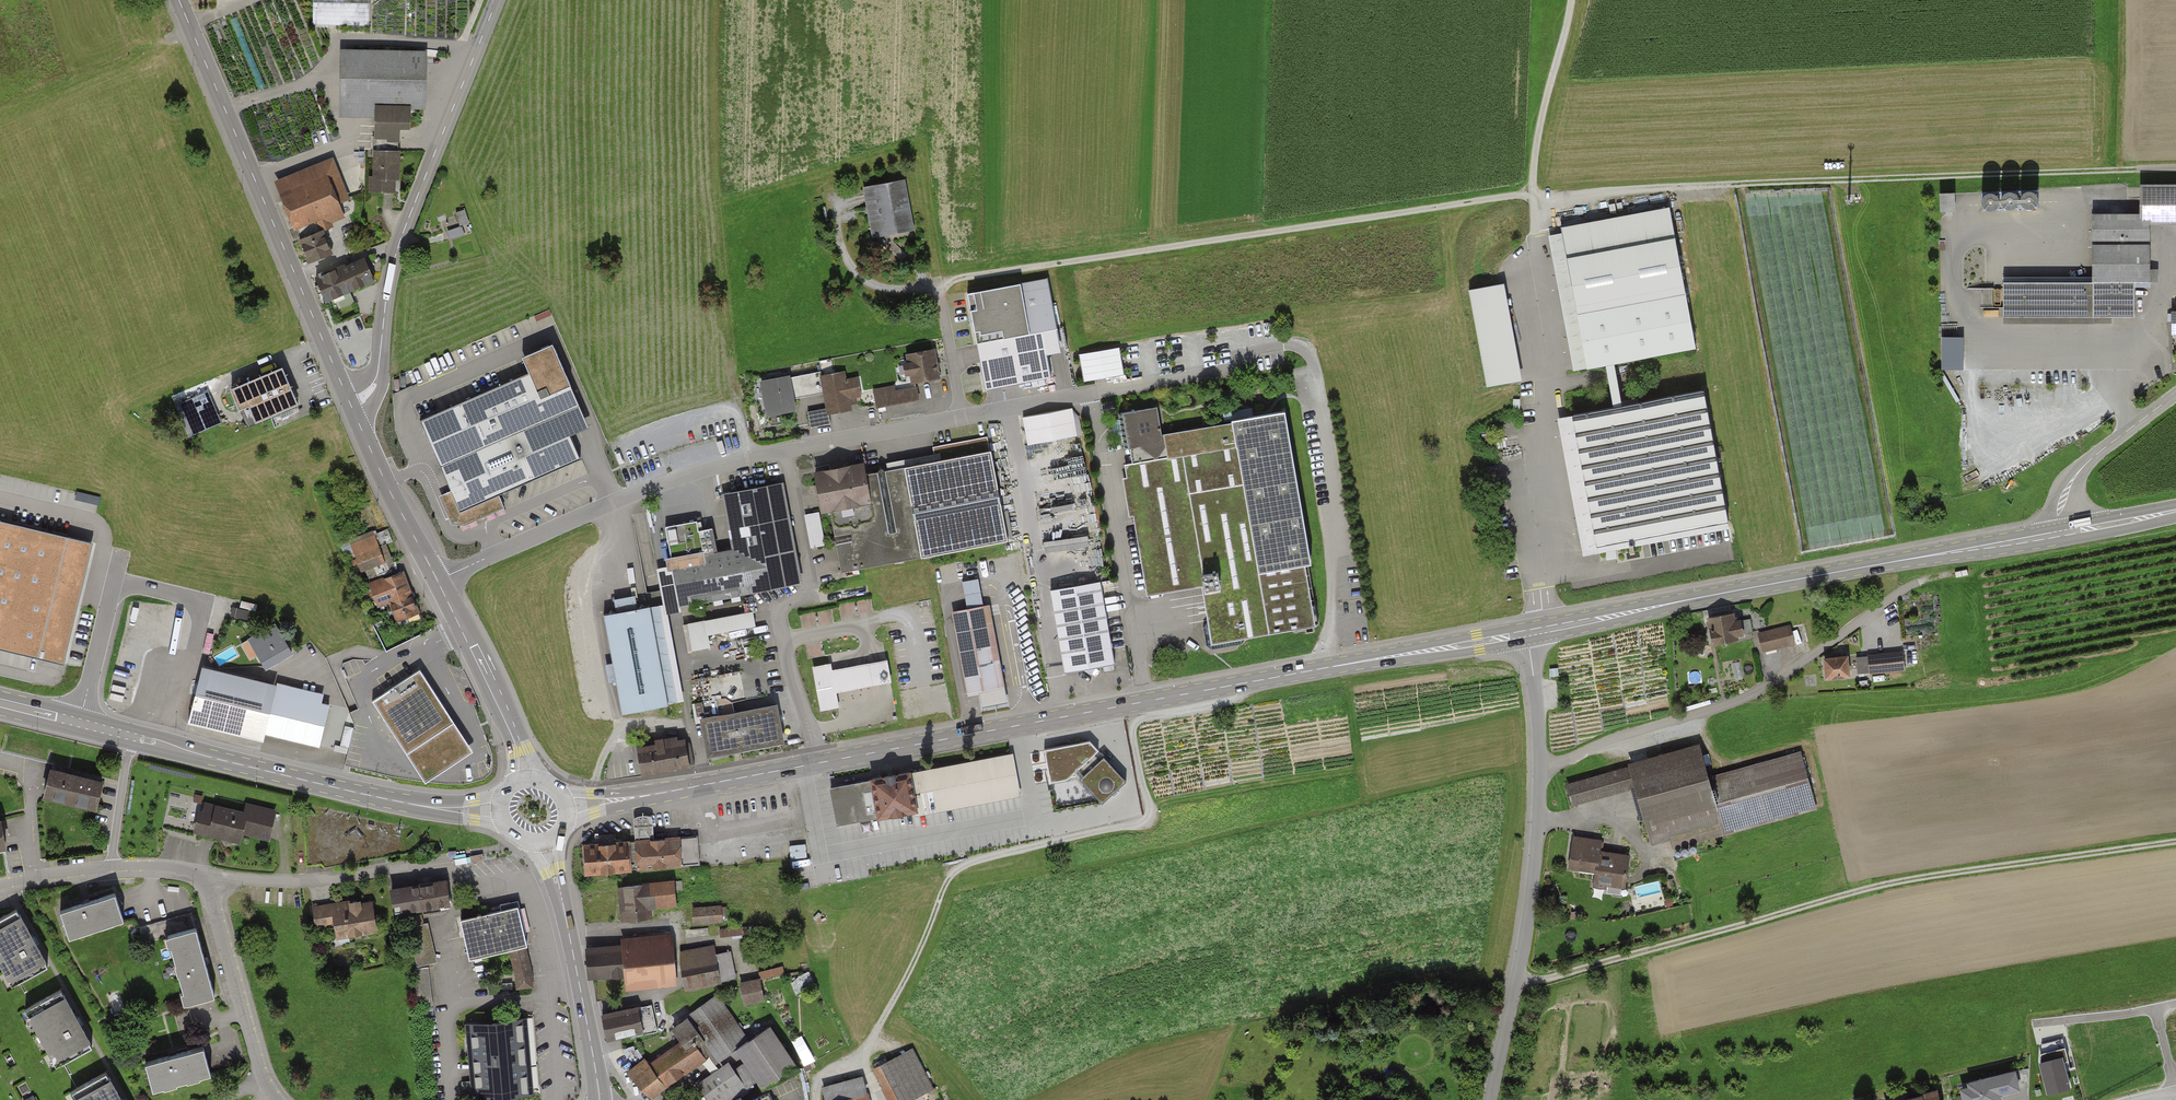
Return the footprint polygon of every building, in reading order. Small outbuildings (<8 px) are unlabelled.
[(371,0),(314,0),(314,25),(371,25),(371,0)] [(426,53),(339,51),(338,119),(372,120),(372,140),(399,141),(399,131),(409,131),(410,109),(424,110),(426,53)] [(398,153),(373,154),(373,177),(370,177),(370,194),(394,193),(394,178),(399,178),(398,153)] [(334,159),(275,184),(291,223),(309,216),(314,228),(345,215),(340,203),(350,198),(334,159)] [(883,237),(915,232),(906,179),(863,187),(872,235),(882,233),(883,237)] [(1958,208),(2039,204),(2038,185),(1957,189),(1958,208)] [(2004,282),(2004,317),(2134,317),(2134,282),(2150,282),(2150,224),(2175,224),(2175,185),(2139,185),(2138,213),(2093,213),(2093,282),(2004,282)] [(1941,189),(1941,209),(1956,209),(1956,189),(1941,189)] [(1575,372),(1604,366),(1613,408),(1556,419),(1586,560),(1731,530),(1702,389),(1623,405),(1614,364),(1698,347),(1668,206),(1546,232),(1575,372)] [(460,227),(469,225),(466,211),(456,213),(460,227)] [(432,243),(466,234),(464,228),(430,237),(432,243)] [(321,229),(297,239),(307,263),(331,252),(321,229)] [(364,258),(315,278),(324,300),(373,279),(364,258)] [(1047,279),(969,293),(986,387),(1049,376),(1044,353),(1060,350),(1047,279)] [(1501,282),(1468,289),(1489,387),(1522,381),(1501,282)] [(1942,334),(1942,367),(1965,367),(1965,334),(1942,334)] [(552,337),(520,351),(528,368),(419,415),(451,489),(439,494),(451,522),(464,523),(503,506),(497,493),(581,456),(571,433),(590,424),(552,337)] [(942,379),(936,350),(905,356),(911,385),(942,379)] [(284,367),(233,389),(250,429),(302,407),(284,367)] [(789,376),(759,382),(766,416),(796,410),(794,400),(822,394),(825,409),(807,413),(810,431),(833,427),(830,415),(852,411),(850,401),(862,398),(858,379),(847,381),(845,373),(821,377),(820,374),(790,380),(789,376)] [(920,401),(918,389),(896,393),(895,388),(873,392),(877,409),(920,401)] [(222,423),(207,391),(180,403),(194,435),(222,423)] [(1075,406),(1024,413),(1028,441),(1079,434),(1075,406)] [(1213,644),(1315,627),(1279,415),(1162,435),(1157,408),(1122,414),(1131,465),(1126,466),(1148,596),(1203,586),(1213,644)] [(820,511),(831,509),(843,573),(1007,542),(987,439),(935,449),(937,461),(864,475),(862,462),(812,472),(820,511)] [(802,583),(784,483),(721,494),(731,549),(718,551),(714,528),(698,531),(696,522),(664,527),(678,605),(802,583)] [(62,665),(93,545),(0,522),(0,649),(62,665)] [(388,570),(376,530),(351,538),(361,570),(369,567),(372,575),(388,570)] [(403,571),(369,582),(377,606),(388,602),(394,619),(416,612),(403,571)] [(967,610),(951,612),(966,696),(979,693),(982,707),(1007,703),(990,606),(983,607),(979,580),(962,583),(967,610)] [(1100,582),(1050,591),(1065,674),(1114,665),(1100,582)] [(616,612),(601,614),(618,711),(683,700),(666,603),(637,608),(635,596),(614,600),(616,612)] [(752,612),(681,625),(686,654),(711,649),(709,635),(755,627),(752,612)] [(1735,614),(1706,619),(1710,644),(1740,639),(1735,614)] [(291,654),(275,626),(250,641),(267,669),(291,654)] [(1796,647),(1792,627),(1758,633),(1762,653),(1796,647)] [(1904,672),(1902,653),(1870,656),(1872,675),(1904,672)] [(1848,656),(1823,659),(1825,680),(1850,677),(1848,656)] [(831,664),(812,667),(819,711),(839,708),(836,693),(891,684),(888,662),(832,670),(831,664)] [(472,753),(419,673),(374,703),(426,783),(472,753)] [(273,699),(198,680),(188,721),(263,739),(265,731),(273,699)] [(274,692),(273,699),(265,731),(318,744),(328,705),(274,692)] [(776,704),(698,717),(705,756),(783,742),(776,704)] [(682,740),(635,747),(640,775),(687,768),(682,740)] [(1090,741),(1044,752),(1049,785),(1077,779),(1102,804),(1127,781),(1090,741)] [(1701,747),(1567,784),(1572,805),(1635,788),(1651,846),(1721,827),(1723,835),(1818,809),(1802,753),(1710,778),(1701,747)] [(1012,754),(828,787),(836,828),(1020,795),(1012,754)] [(104,780),(46,767),(40,794),(97,808),(104,780)] [(243,810),(205,802),(202,814),(197,813),(193,830),(236,840),(239,830),(268,837),(275,809),(245,802),(243,810)] [(583,840),(585,871),(683,865),(681,833),(655,834),(653,813),(634,815),(636,837),(583,840)] [(700,861),(698,833),(682,834),(684,862),(700,861)] [(1603,840),(1574,836),(1570,867),(1597,871),(1595,884),(1626,889),(1631,856),(1601,851),(1603,840)] [(448,906),(445,879),(395,886),(399,913),(448,906)] [(673,883),(618,887),(620,920),(649,918),(648,908),(674,906),(673,883)] [(123,919),(115,893),(60,911),(69,937),(123,919)] [(369,896),(313,906),(317,927),(332,925),(334,940),(375,933),(369,896)] [(721,905),(693,907),(694,924),(723,922),(721,905)] [(534,987),(516,906),(457,919),(466,960),(508,951),(516,991),(534,987)] [(0,919),(0,965),(4,962),(16,985),(46,968),(15,911),(0,919)] [(214,995),(192,913),(139,927),(143,942),(169,935),(187,1002),(214,995)] [(437,962),(428,924),(409,928),(418,967),(437,962)] [(623,944),(589,947),(591,977),(627,974),(628,986),(674,983),(670,934),(623,938),(623,944)] [(715,945),(677,952),(683,989),(737,979),(732,950),(716,953),(715,945)] [(774,973),(786,971),(784,965),(773,967),(774,973)] [(431,969),(414,970),(417,1005),(433,1004),(431,969)] [(763,1000),(758,979),(741,983),(745,1004),(763,1000)] [(60,989),(31,1006),(42,1026),(36,1029),(44,1043),(49,1040),(62,1062),(92,1046),(60,989)] [(770,1026),(748,1040),(718,995),(684,1017),(690,1025),(674,1035),(680,1044),(650,1064),(646,1059),(631,1069),(650,1098),(711,1057),(716,1064),(737,1051),(762,1089),(797,1066),(770,1026)] [(652,1006),(600,1014),(604,1038),(656,1030),(652,1006)] [(526,1019),(465,1024),(471,1099),(532,1094),(526,1019)] [(2048,1090),(2072,1087),(2064,1038),(2041,1042),(2048,1090)] [(203,1046),(145,1062),(152,1089),(210,1072),(203,1046)] [(914,1049),(875,1069),(891,1099),(913,1099),(934,1089),(914,1049)] [(729,1062),(697,1084),(707,1099),(732,1099),(748,1090),(729,1062)] [(1959,1088),(1962,1099),(2001,1099),(2000,1093),(2019,1088),(2014,1070),(1966,1082),(1967,1086),(1959,1088)] [(76,1088),(82,1099),(121,1099),(106,1072),(76,1088)] [(826,1099),(867,1099),(862,1078),(823,1088),(826,1099)] [(751,1099),(777,1099),(772,1090),(751,1099)]
